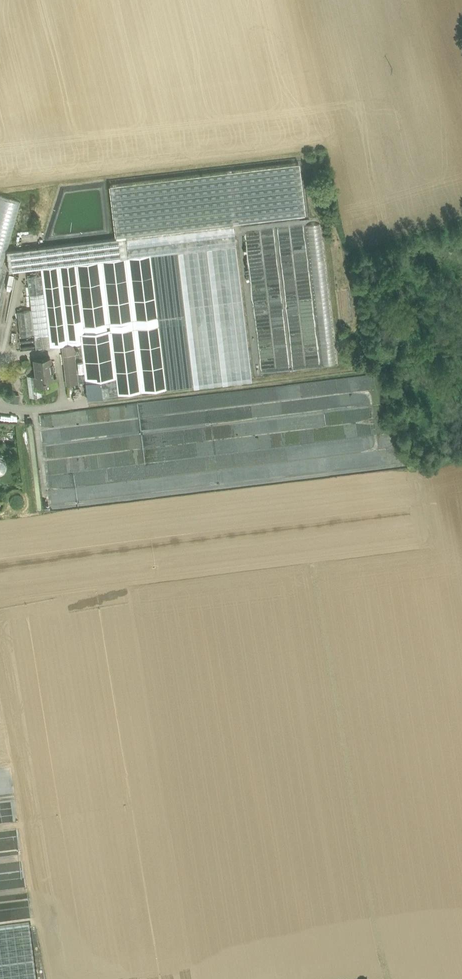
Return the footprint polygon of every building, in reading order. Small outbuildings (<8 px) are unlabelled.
[(7,251),(14,342),(86,357),(94,396),(261,381),(241,220),(7,251)] [(323,271),(325,271),(322,223),(309,224),(312,268),(322,267),(323,271)] [(55,357),(32,359),(34,391),(57,390),(55,357)] [(9,401),(18,402),(19,394),(10,393),(9,401)] [(53,423),(56,422),(57,428),(76,424),(73,410),(52,414),(53,423)] [(0,935),(0,978),(34,978),(28,932),(0,935)]
